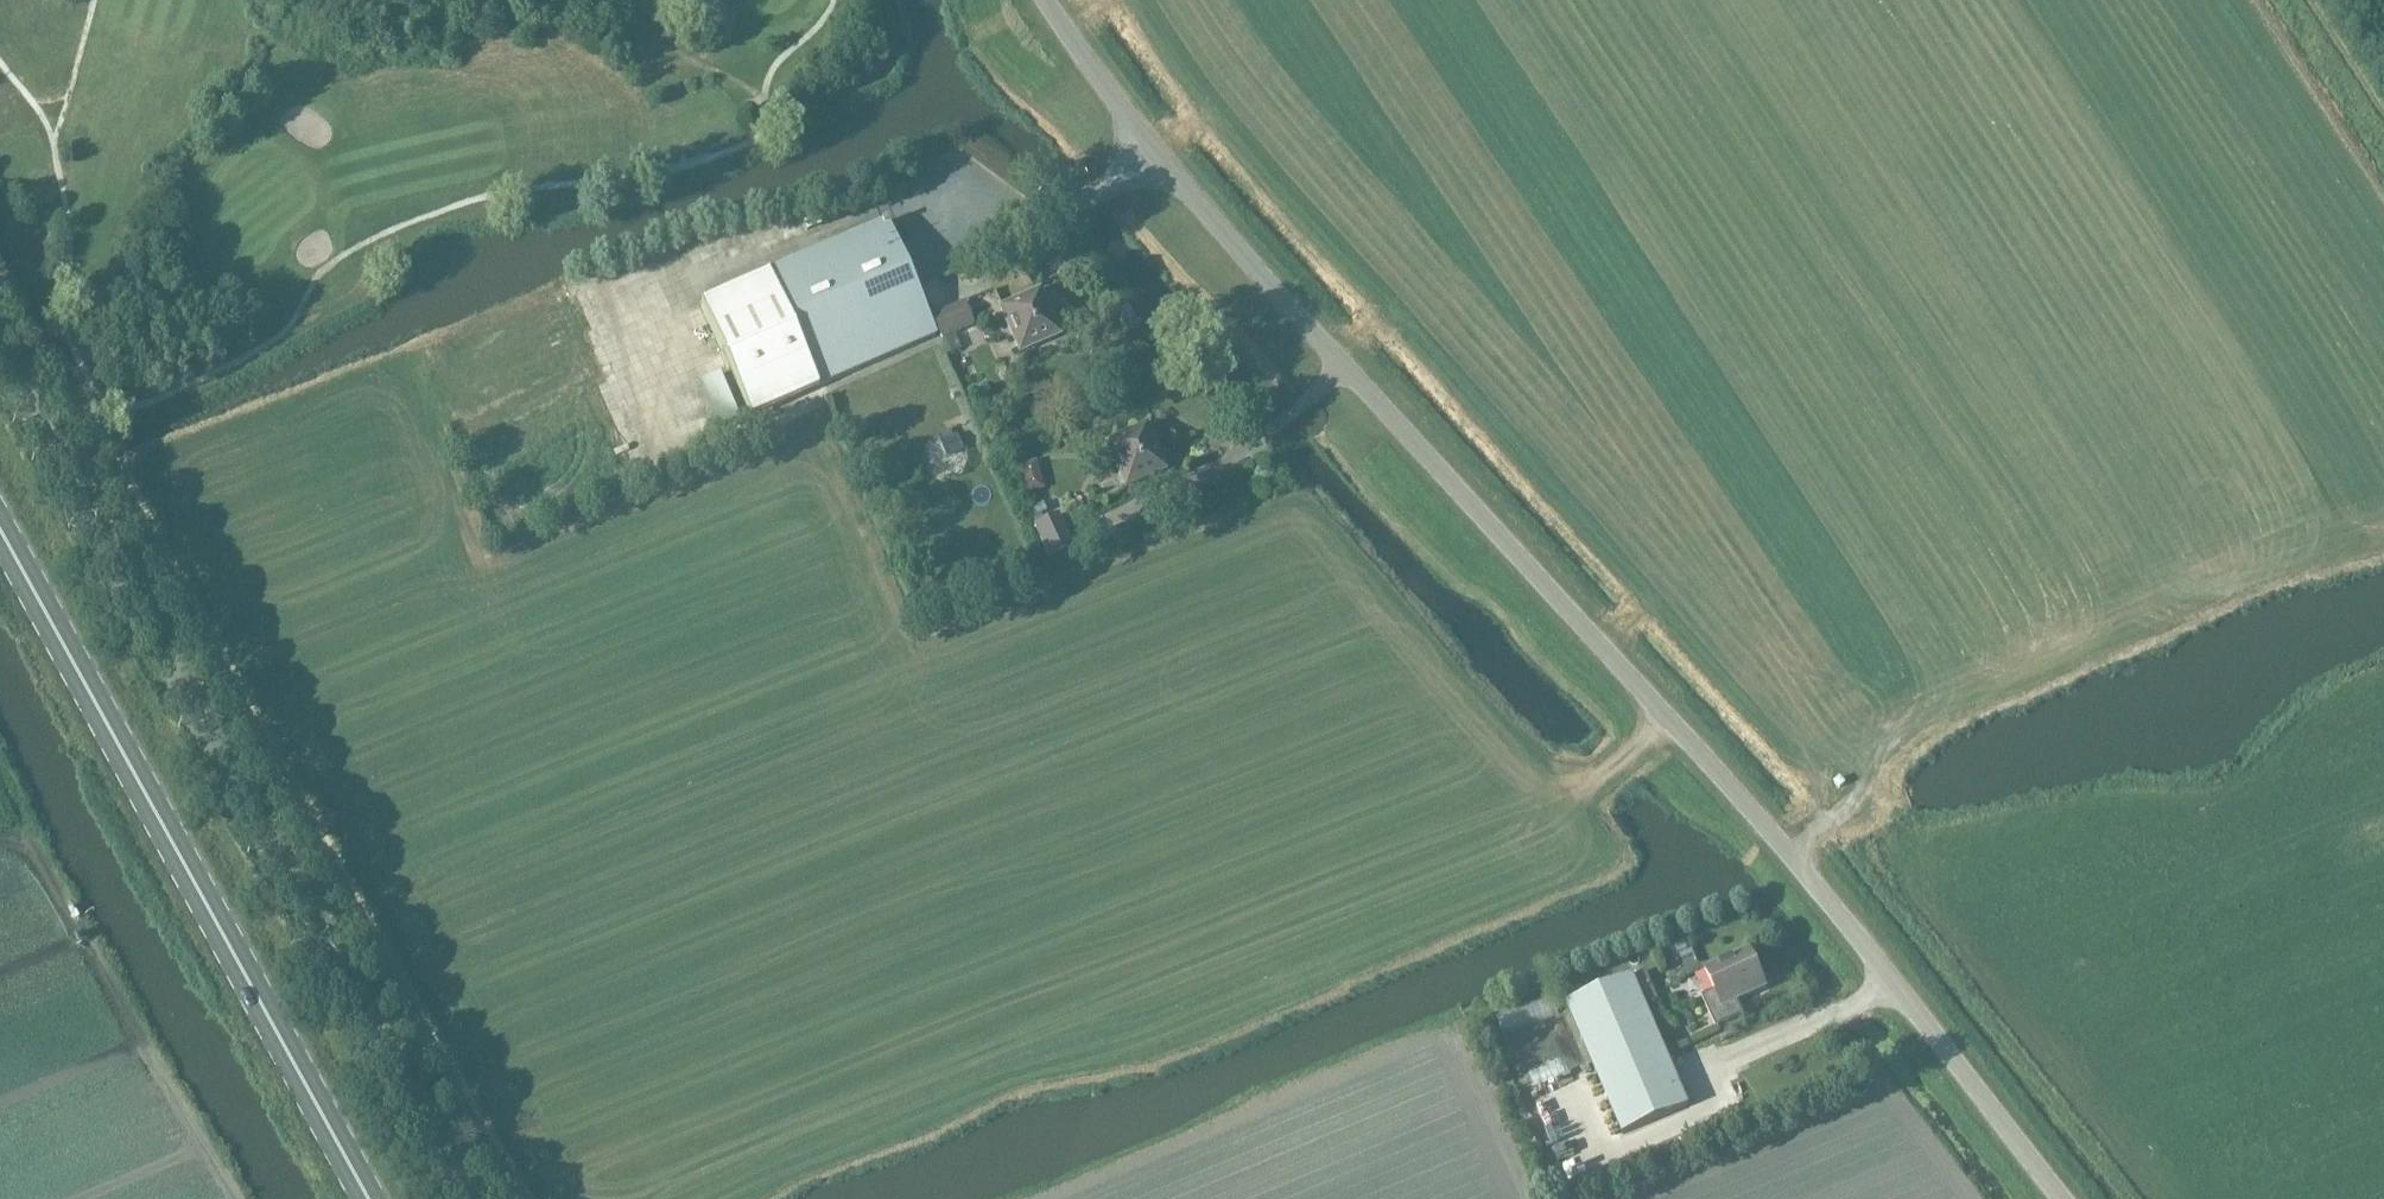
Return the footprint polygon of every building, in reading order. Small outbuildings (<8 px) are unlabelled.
[(768,274),(769,276),(701,305),(749,415),(817,386),(817,387),(935,336),(885,223),(768,274)] [(1020,352),(1059,335),(1040,292),(1001,309),(1020,352)] [(932,316),(942,338),(973,325),(963,303),(932,316)] [(1126,487),(1165,470),(1146,426),(1107,444),(1126,487)] [(1026,450),(1030,475),(1043,473),(1039,448),(1026,450)] [(1059,516),(1035,527),(1049,557),(1073,547),(1059,516)] [(1716,995),(1703,1001),(1718,1032),(1746,1019),(1739,1004),(1767,991),(1749,954),(1706,975),(1716,995)] [(1692,1112),(1633,982),(1568,1012),(1627,1141),(1692,1112)]
